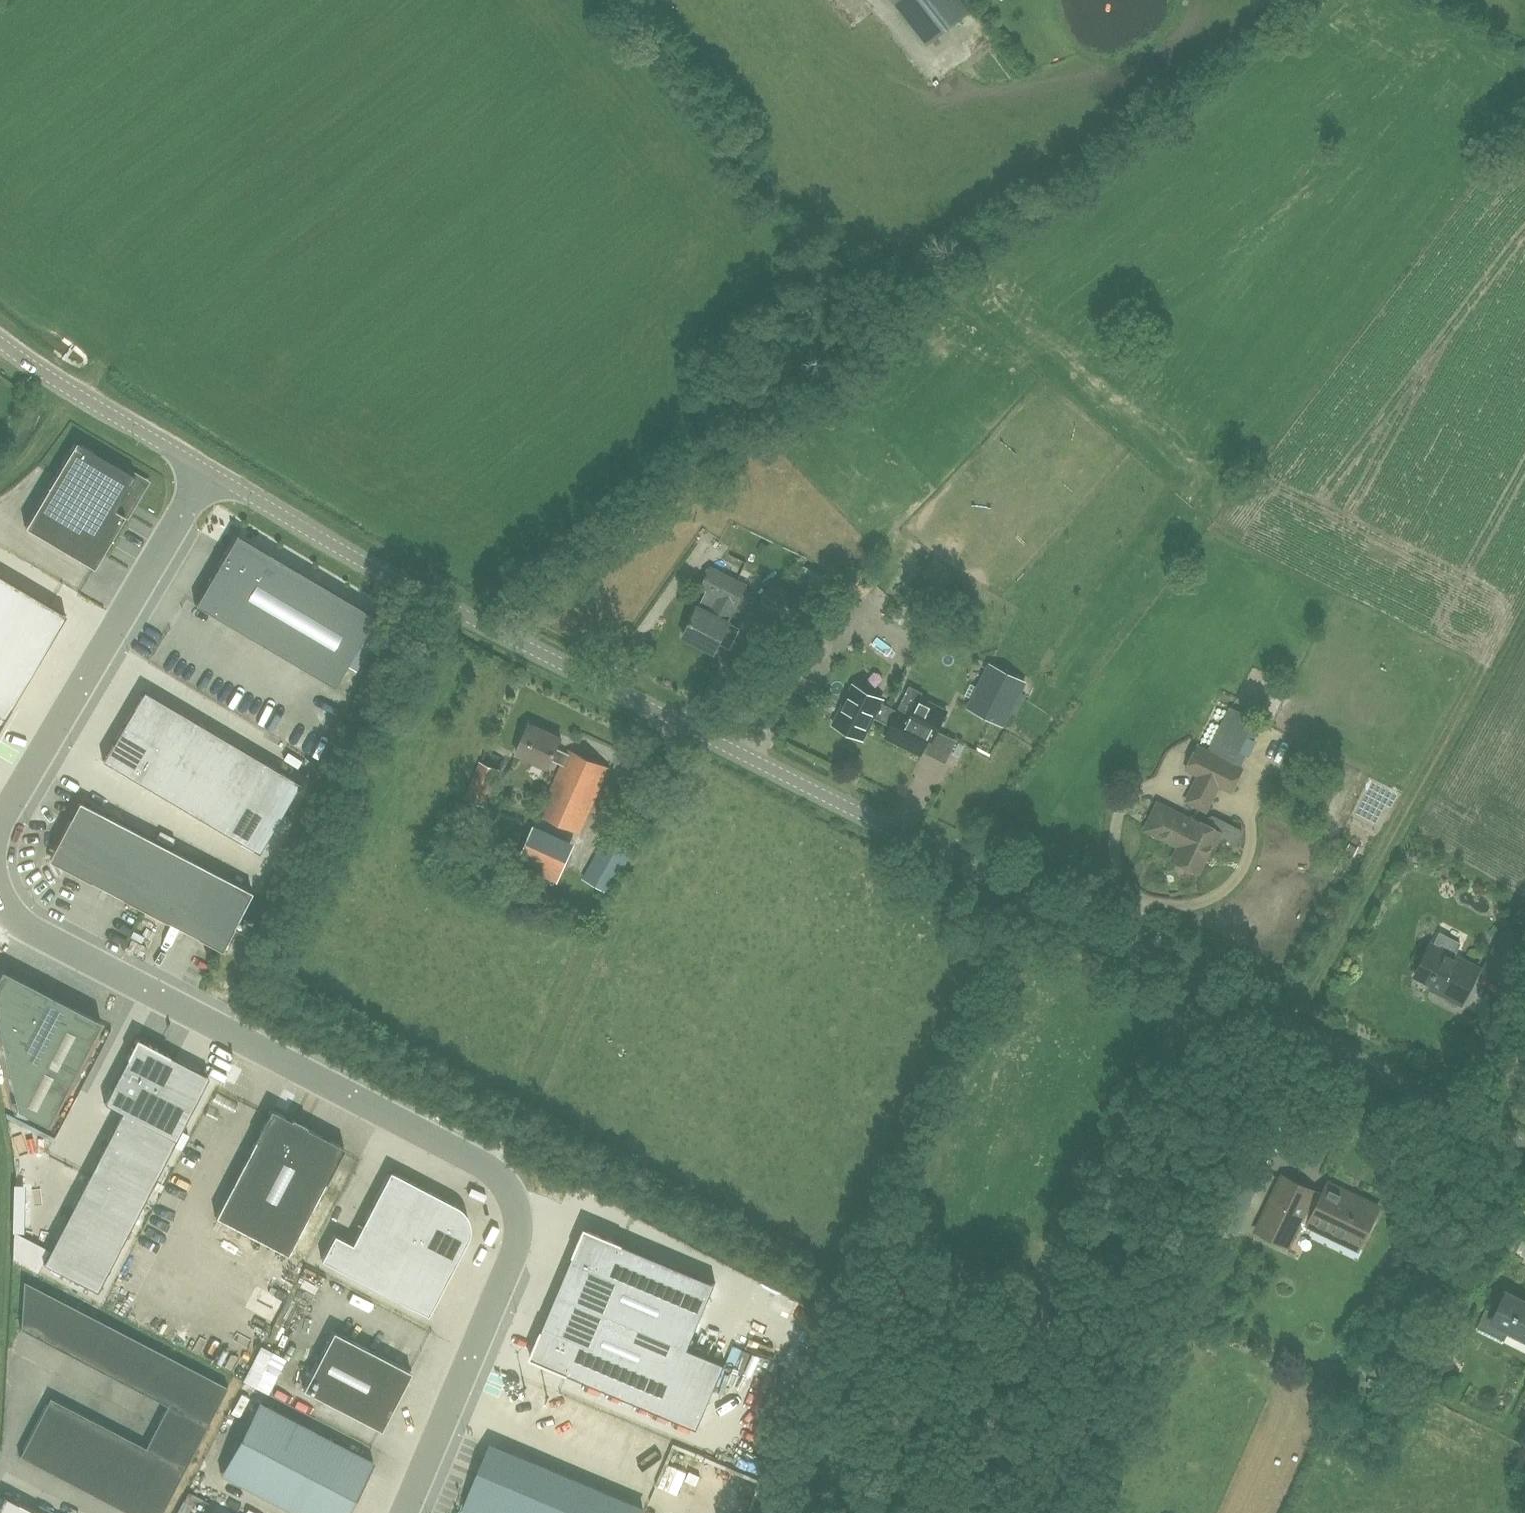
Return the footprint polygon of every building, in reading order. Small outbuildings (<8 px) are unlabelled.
[(928,46),(970,12),(961,0),(892,0),(928,46)] [(133,502),(144,482),(76,441),(25,527),(93,568),(127,512),(133,502)] [(334,687),(375,617),(271,556),(271,555),(236,534),(217,566),(218,566),(195,605),(334,687)] [(716,651),(720,642),(731,648),(741,627),(728,620),(734,607),(794,636),(801,621),(761,602),(764,596),(745,587),(746,585),(711,567),(702,587),(707,589),(699,606),(698,606),(684,635),(716,651)] [(0,725),(65,615),(0,577),(0,725)] [(761,602),(801,621),(810,603),(770,584),(764,596),(761,602)] [(989,665),(968,707),(1003,725),(1024,683),(989,665)] [(928,739),(931,741),(946,711),(920,698),(911,716),(900,710),(898,712),(880,703),(882,699),(854,685),(834,725),(862,739),(873,716),(892,725),(886,737),(920,754),(928,739)] [(143,691),(102,761),(258,853),(299,784),(143,691)] [(580,832),(608,769),(568,751),(566,754),(556,749),(561,739),(529,725),(516,754),(549,769),(553,759),(562,763),(539,815),(580,832)] [(1243,769),(1198,746),(1187,769),(1199,775),(1187,801),(1207,811),(1220,785),(1232,791),(1243,769)] [(485,807),(500,770),(480,761),(464,798),(485,807)] [(105,890),(106,891),(109,885),(127,894),(124,900),(163,920),(166,915),(184,924),(181,930),(183,930),(186,925),(204,934),(201,940),(221,951),(232,930),(251,892),(79,802),(78,803),(84,806),(74,824),(68,821),(58,841),(57,844),(56,847),(56,851),(56,855),(57,859),(59,862),(61,865),(64,868),(67,870),(87,880),(90,875),(108,884),(105,890)] [(1193,820),(1159,804),(1146,829),(1180,846),(1174,859),(1199,872),(1213,844),(1216,846),(1220,837),(1236,845),(1241,834),(1241,830),(1211,815),(1206,817),(1204,823),(1194,818),(1193,820)] [(558,883),(576,844),(534,825),(516,864),(558,883)] [(610,894),(633,850),(606,835),(583,879),(610,894)] [(1462,1003),(1480,968),(1432,944),(1416,975),(1441,988),(1439,991),(1462,1003)] [(0,971),(0,1036),(16,1109),(47,1126),(101,1021),(1,969),(0,971)] [(43,1263),(97,1291),(208,1077),(136,1040),(103,1103),(122,1112),(43,1263)] [(195,1067),(215,1078),(224,1061),(205,1050),(195,1067)] [(325,1183),(344,1147),(306,1127),(307,1126),(292,1118),(291,1120),(271,1109),(254,1141),(255,1141),(215,1217),(287,1254),(325,1183)] [(390,1171),(352,1244),(334,1235),(321,1260),(427,1315),(466,1240),(468,1236),(469,1232),(469,1227),(469,1223),(467,1219),(465,1215),(463,1211),(459,1208),(456,1206),(390,1171)] [(1289,1248),(1316,1191),(1284,1175),(1257,1231),(1289,1248)] [(1359,1248),(1379,1207),(1329,1182),(1309,1224),(1359,1248)] [(542,1329),(530,1358),(697,1429),(725,1363),(688,1348),(715,1283),(623,1244),(623,1243),(585,1227),(573,1255),(574,1256),(542,1330),(542,1329)] [(129,1512),(162,1512),(227,1387),(23,1281),(20,1329),(167,1405),(145,1447),(50,1398),(19,1456),(129,1512)] [(1506,1292),(1496,1312),(1486,1308),(1476,1329),(1503,1343),(1509,1329),(1524,1337),(1524,1302),(1506,1292)] [(401,1391),(411,1372),(333,1331),(303,1389),(380,1429),(380,1430),(381,1430),(401,1391)] [(220,1474),(296,1512),(347,1512),(373,1462),(258,1402),(220,1474)] [(466,1512),(642,1512),(643,1510),(523,1459),(523,1458),(494,1445),(491,1452),(492,1452),(476,1492),(475,1491),(465,1512),(466,1512)] [(4,1496),(0,1503),(0,1512),(36,1512),(4,1496)]
